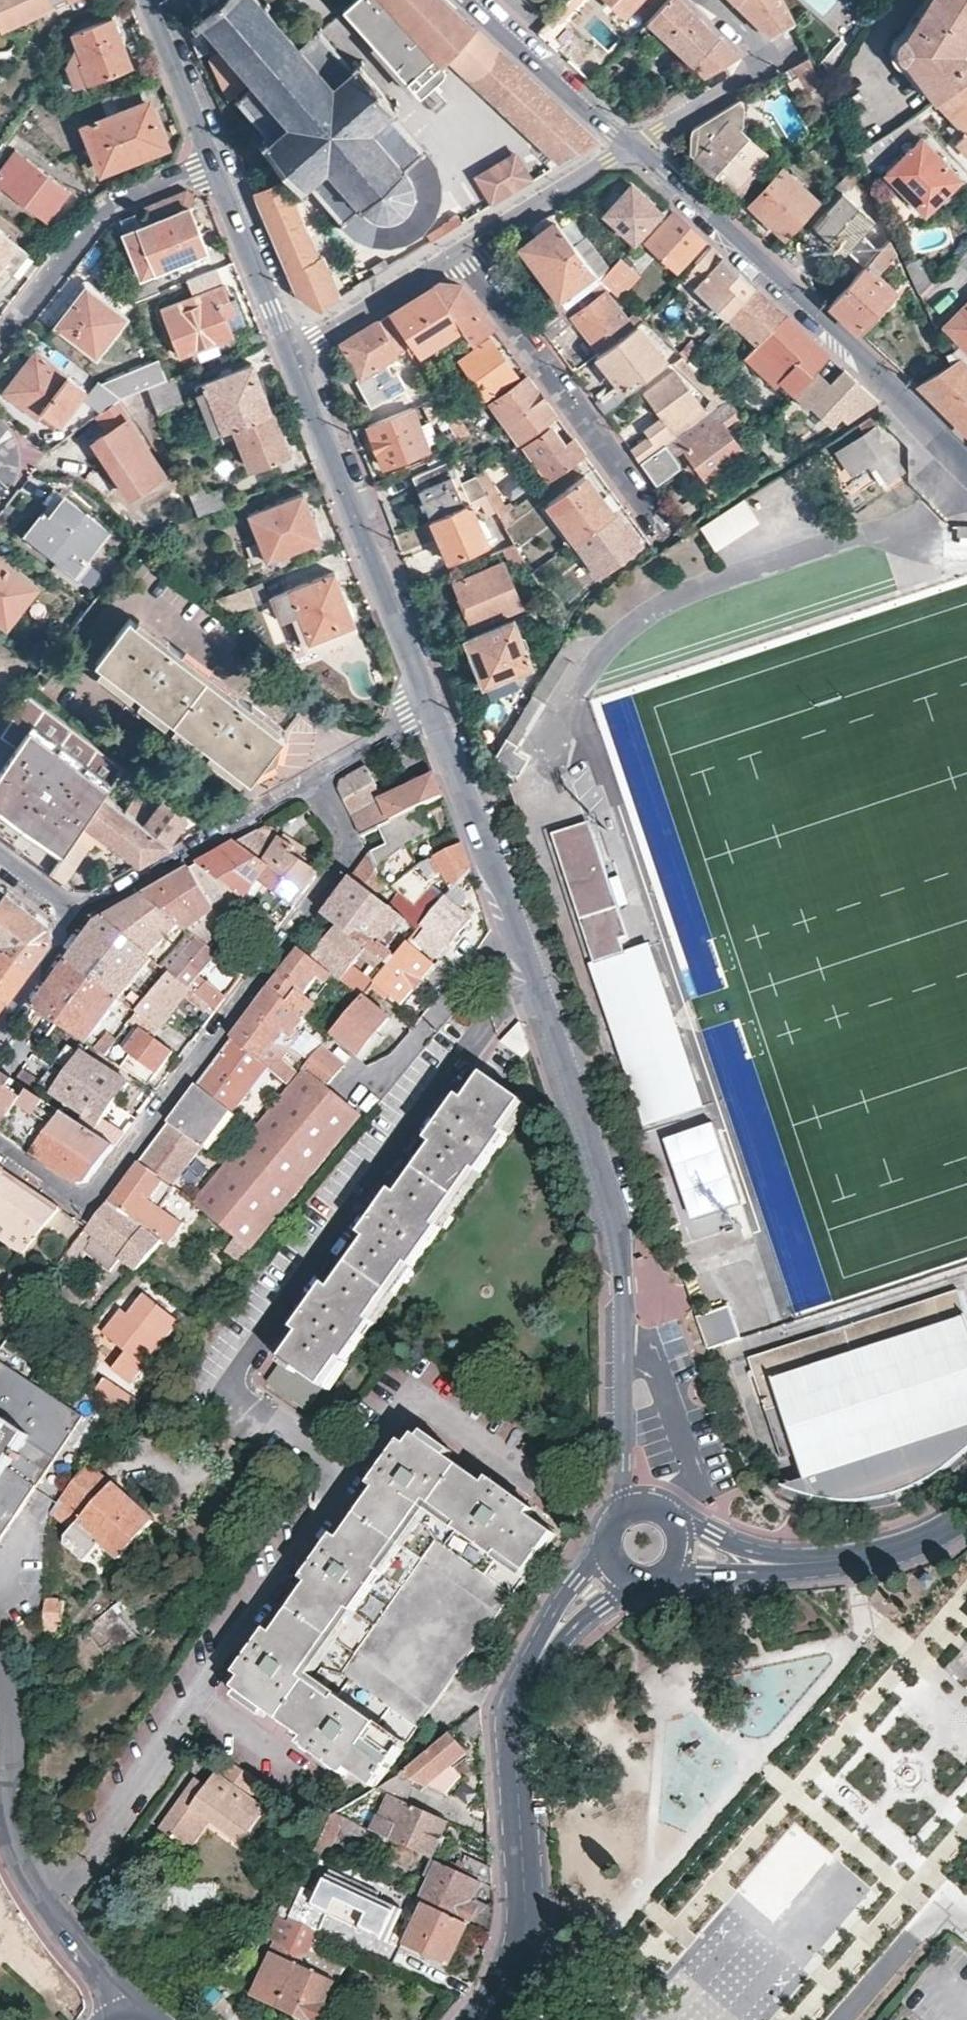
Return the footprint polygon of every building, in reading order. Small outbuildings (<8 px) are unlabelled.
[(0,27),(21,18),(23,21),(55,8),(53,5),(64,0),(0,0),(0,27)] [(323,30),(318,25),(315,28),(312,26),(308,29),(310,32),(297,44),(264,6),(268,4),(266,1),(265,0),(262,0),(261,1),(260,0),(206,0),(200,6),(203,9),(198,13),(195,9),(190,14),(193,18),(189,21),(195,27),(199,23),(201,26),(204,23),(217,41),(215,44),(219,48),(210,57),(227,98),(234,92),(250,78),(253,82),(241,93),(236,94),(238,97),(234,100),(237,104),(241,101),(269,134),(261,139),(264,143),(260,145),(264,150),(268,147),(294,178),(294,179),(293,180),(293,181),(293,182),(293,183),(293,184),(294,185),(296,185),(298,186),(300,185),(302,185),(303,184),(304,183),(304,181),(304,180),(306,177),(347,224),(349,227),(352,229),(354,231),(357,233),(364,237),(372,240),(380,242),(389,242),(388,246),(396,246),(396,242),(406,238),(415,234),(424,227),(430,219),(435,209),(436,205),(441,206),(442,200),(438,199),(438,196),(437,178),(436,173),(434,167),(431,163),(428,158),(384,108),(387,107),(389,107),(391,106),(392,106),(392,105),(392,104),(392,103),(392,102),(393,101),(393,100),(394,99),(395,99),(391,93),(387,97),(382,91),(359,65),(362,62),(359,58),(356,61),(354,59),(347,64),(319,32),(323,30)] [(555,163),(592,141),(440,0),(358,0),(342,15),(421,102),(445,80),(446,64),(555,163)] [(638,0),(611,0),(626,14),(638,0)] [(705,72),(737,53),(679,0),(664,0),(647,18),(705,72)] [(756,16),(772,32),(792,20),(783,0),(739,0),(756,16)] [(936,101),(966,79),(966,56),(963,51),(966,45),(966,0),(930,0),(905,38),(903,40),(902,42),(901,43),(899,45),(899,47),(898,50),(899,52),(900,54),(936,101)] [(114,16),(73,31),(79,47),(74,71),(80,86),(133,66),(114,16)] [(191,37),(199,56),(211,52),(203,32),(191,37)] [(808,57),(782,73),(787,81),(797,75),(808,90),(820,84),(808,57)] [(936,101),(954,122),(948,127),(959,139),(957,142),(966,153),(966,79),(936,101)] [(80,112),(99,163),(129,152),(132,158),(166,145),(149,102),(145,104),(138,89),(120,96),(125,111),(109,117),(102,103),(80,112)] [(765,156),(738,131),(741,129),(741,109),(736,100),(693,127),(691,155),(695,159),(731,191),(765,156)] [(915,131),(924,125),(916,116),(856,154),(864,171),(885,157),(882,153),(896,144),(894,141),(913,129),(915,131)] [(962,178),(923,136),(911,146),(906,139),(901,144),(906,152),(886,170),(925,211),(962,178)] [(466,211),(531,173),(511,140),(448,178),(466,211)] [(4,187),(47,220),(69,191),(15,150),(0,168),(0,192),(4,187)] [(129,152),(99,163),(102,169),(132,158),(129,152)] [(851,184),(861,173),(856,162),(842,177),(851,184)] [(752,206),(786,238),(819,203),(784,170),(752,206)] [(282,181),(256,192),(298,293),(322,306),(338,297),(321,257),(316,259),(282,181)] [(640,234),(661,211),(632,184),(606,213),(634,240),(640,234)] [(149,205),(155,220),(124,232),(142,277),(207,253),(190,209),(194,196),(185,190),(149,205)] [(815,220),(834,238),(861,210),(842,192),(815,220)] [(684,222),(666,205),(661,211),(640,234),(678,269),(704,240),(684,222)] [(850,267),(856,273),(879,250),(869,241),(865,237),(878,225),(861,210),(834,238),(857,259),(850,267)] [(572,245),(550,214),(542,220),(548,228),(523,246),(542,271),(575,248),(572,245)] [(458,215),(443,224),(446,231),(462,222),(458,215)] [(884,225),(869,241),(879,250),(890,238),(884,225)] [(9,269),(10,268),(5,263),(20,243),(0,228),(0,280),(9,269)] [(610,267),(586,235),(572,245),(575,248),(597,277),(600,278),(610,267)] [(856,273),(829,302),(859,330),(894,292),(908,304),(917,297),(890,238),(879,250),(856,273)] [(10,268),(9,269),(13,273),(30,252),(20,243),(5,263),(10,268)] [(733,312),(755,287),(733,267),(710,246),(688,270),(733,312)] [(594,284),(600,278),(597,277),(575,248),(542,271),(559,295),(552,300),(560,309),(594,284)] [(919,291),(934,278),(923,256),(906,263),(919,291)] [(376,274),(389,266),(385,258),(372,266),(376,274)] [(600,290),(607,284),(600,278),(594,284),(600,290)] [(153,294),(136,300),(142,317),(163,308),(181,354),(234,334),(226,316),(232,312),(234,315),(236,314),(235,311),(224,285),(222,285),(219,280),(208,285),(210,289),(168,306),(162,291),(153,294)] [(461,325),(472,341),(492,327),(475,304),(460,284),(438,282),(434,285),(461,325)] [(420,351),(461,325),(434,285),(412,299),(392,311),(420,351)] [(88,287),(58,325),(98,355),(127,317),(88,287)] [(728,317),(759,344),(785,315),(772,303),(755,287),(733,312),(728,317)] [(576,315),(602,350),(633,327),(607,292),(576,315)] [(958,309),(943,323),(966,348),(966,300),(958,309)] [(381,362),(406,347),(388,313),(341,343),(361,374),(353,380),(370,407),(403,386),(393,371),(389,374),(381,362)] [(782,378),(798,392),(814,374),(830,357),(810,338),(785,315),(759,344),(753,351),(742,363),(750,370),(755,365),(761,371),(772,359),(788,371),(782,378)] [(594,400),(604,413),(630,394),(625,388),(630,385),(632,387),(665,361),(638,324),(633,327),(602,350),(598,353),(616,378),(596,392),(599,397),(594,400)] [(480,403),(484,400),(517,377),(488,338),(460,358),(481,387),(473,393),(480,403)] [(170,342),(154,348),(159,361),(166,380),(173,377),(189,371),(183,359),(178,361),(170,342)] [(739,360),(742,363),(753,351),(749,348),(739,360)] [(946,355),(950,364),(920,383),(951,414),(966,431),(966,368),(962,364),(961,363),(960,361),(959,360),(958,358),(955,351),(946,355)] [(87,391),(37,352),(7,390),(40,418),(41,417),(54,428),(58,423),(61,425),(87,391)] [(709,410),(726,398),(718,390),(688,362),(681,355),(673,361),(712,401),(710,404),(708,406),(705,408),(702,409),(677,374),(647,396),(662,416),(676,435),(709,410)] [(418,368),(423,377),(440,365),(435,356),(418,368)] [(166,380),(159,361),(104,385),(121,398),(123,397),(150,387),(166,380)] [(196,385),(214,434),(237,425),(271,411),(253,363),(196,385)] [(857,382),(843,369),(827,387),(814,374),(798,392),(795,395),(809,408),(812,405),(834,426),(854,405),(861,412),(877,402),(857,382)] [(173,377),(166,380),(150,387),(156,402),(159,409),(181,400),(173,377)] [(521,441),(557,415),(540,393),(529,377),(492,402),(521,441)] [(121,398),(104,385),(99,381),(86,399),(103,412),(121,398)] [(156,402),(150,387),(123,397),(134,413),(156,402)] [(435,399),(440,409),(446,406),(436,388),(430,391),(435,399)] [(123,397),(121,398),(103,412),(98,415),(108,431),(96,439),(132,494),(164,472),(128,417),(134,413),(123,397)] [(448,453),(462,448),(457,439),(450,427),(443,414),(440,409),(435,399),(421,404),(448,453)] [(426,452),(409,408),(364,426),(382,470),(426,452)] [(450,427),(461,420),(454,408),(443,414),(450,427)] [(741,454),(709,410),(676,435),(666,442),(672,451),(680,452),(686,448),(694,458),(689,461),(689,465),(693,470),(697,470),(700,467),(709,479),(741,454)] [(287,452),(271,411),(237,425),(253,466),(287,452)] [(640,462),(664,443),(666,442),(676,435),(662,416),(645,430),(649,436),(631,450),(640,462)] [(467,432),(461,420),(450,427),(457,439),(467,432)] [(549,479),(584,454),(573,438),(563,445),(548,426),(524,444),(549,479)] [(891,452),(877,427),(838,451),(851,472),(867,463),(871,468),(877,464),(886,478),(902,468),(891,452)] [(33,439),(18,445),(24,462),(40,456),(33,439)] [(640,462),(656,485),(679,468),(677,461),(664,443),(640,462)] [(432,519),(471,503),(455,462),(416,477),(431,519),(432,519)] [(214,473),(200,479),(206,491),(219,487),(214,473)] [(539,506),(567,544),(574,539),(612,512),(600,495),(598,493),(597,491),(595,489),(594,487),(592,485),(591,483),(589,481),(588,479),(586,477),(584,474),(539,506)] [(188,484),(199,514),(226,503),(219,487),(206,491),(200,479),(188,484)] [(32,526),(27,533),(74,569),(82,558),(88,561),(90,559),(88,558),(109,530),(54,488),(27,523),(32,526)] [(303,491),(250,513),(269,560),(322,539),(303,491)] [(498,516),(505,511),(499,500),(492,504),(498,516)] [(756,521),(742,500),(698,528),(712,550),(756,521)] [(487,545),(471,503),(432,519),(449,560),(487,545)] [(639,544),(614,509),(612,512),(574,539),(598,574),(639,544)] [(498,516),(504,526),(511,522),(505,511),(498,516)] [(954,526),(954,536),(966,536),(966,527),(954,526)] [(512,570),(525,564),(516,548),(504,552),(512,570)] [(529,572),(540,591),(566,570),(554,554),(529,572)] [(8,622),(36,585),(0,558),(0,616),(8,622)] [(518,606),(502,567),(456,584),(472,625),(518,606)] [(334,570),(271,594),(282,621),(299,614),(312,646),(358,628),(334,570)] [(267,596),(261,581),(249,586),(255,601),(267,596)] [(249,586),(216,599),(231,611),(255,601),(249,586)] [(129,616),(95,662),(212,752),(209,756),(243,783),(276,764),(285,729),(251,702),(248,706),(129,616)] [(532,665),(514,618),(465,639),(482,685),(532,665)] [(581,665),(558,653),(532,695),(533,697),(509,739),(505,739),(492,760),(502,767),(504,765),(516,773),(528,755),(515,747),(516,744),(514,743),(539,704),(543,702),(556,710),(557,706),(556,705),(581,665)] [(28,692),(0,734),(0,735),(17,746),(0,771),(0,802),(1,802),(1,804),(28,823),(28,824),(66,851),(78,833),(104,794),(124,765),(28,692)] [(435,778),(429,762),(377,787),(384,800),(384,801),(394,820),(425,805),(442,797),(435,778)] [(377,787),(367,766),(357,772),(341,781),(339,790),(351,816),(384,800),(377,787)] [(156,806),(137,792),(124,809),(143,823),(168,841),(186,816),(158,794),(153,802),(157,804),(156,806)] [(124,809),(104,794),(78,833),(88,840),(96,829),(140,862),(172,844),(168,841),(143,823),(124,809)] [(357,827),(361,836),(381,826),(394,820),(384,801),(384,800),(351,816),(357,827)] [(425,805),(394,820),(381,826),(388,843),(373,850),(381,867),(406,847),(408,845),(414,842),(437,832),(425,805)] [(592,841),(584,820),(547,833),(588,962),(621,951),(616,936),(624,934),(595,849),(593,850),(592,841)] [(258,829),(236,841),(304,893),(319,872),(292,853),(296,848),(281,838),(277,842),(258,829)] [(66,851),(50,872),(67,884),(95,845),(88,840),(78,833),(66,851)] [(219,851),(197,864),(208,872),(246,900),(257,886),(259,882),(293,906),(304,893),(236,841),(219,851)] [(465,857),(460,846),(445,854),(437,858),(452,889),(469,869),(465,857)] [(359,867),(351,877),(367,890),(380,874),(370,853),(359,867)] [(208,872),(197,864),(165,882),(143,895),(180,923),(186,929),(206,916),(217,911),(199,878),(208,872)] [(108,880),(116,876),(111,870),(104,873),(108,880)] [(380,874),(367,890),(375,896),(387,877),(380,874)] [(336,897),(324,914),(334,922),(389,964),(399,953),(393,948),(390,951),(387,948),(403,927),(413,936),(418,931),(401,917),(375,896),(367,890),(351,877),(336,897)] [(257,886),(246,900),(251,904),(262,889),(257,886)] [(5,887),(0,894),(0,991),(5,996),(51,934),(48,919),(30,906),(5,887)] [(424,892),(401,917),(418,931),(422,926),(439,905),(424,892)] [(451,892),(439,905),(422,926),(426,929),(417,939),(437,956),(469,919),(467,917),(470,915),(459,904),(459,900),(451,892)] [(123,907),(103,919),(152,958),(161,965),(173,953),(162,943),(180,923),(143,895),(123,907)] [(83,942),(69,962),(122,999),(152,958),(103,919),(96,923),(83,942)] [(309,947),(305,952),(341,979),(349,969),(360,955),(383,972),(389,964),(334,922),(313,949),(309,947)] [(226,959),(228,960),(235,951),(205,928),(198,937),(199,938),(226,959)] [(199,938),(198,937),(192,932),(183,943),(189,948),(199,938)] [(226,959),(199,938),(189,948),(169,971),(216,1009),(226,997),(206,982),(201,987),(194,982),(209,965),(216,970),(217,971),(226,959)] [(649,942),(621,951),(676,1112),(703,1103),(649,942)] [(399,953),(389,964),(383,972),(375,981),(399,1002),(432,965),(430,963),(434,958),(423,948),(419,953),(407,943),(399,953)] [(274,981),(270,986),(306,1016),(330,986),(355,1005),(363,996),(341,979),(305,952),(299,947),(290,960),(274,981)] [(621,951),(588,962),(645,1123),(676,1112),(621,951)] [(383,972),(360,955),(349,969),(355,973),(361,967),(376,980),(383,972)] [(54,982),(34,1008),(92,1047),(98,1037),(94,1035),(122,999),(69,962),(54,982)] [(206,982),(216,970),(209,965),(194,982),(201,987),(206,982)] [(145,1003),(169,971),(163,967),(140,999),(145,1003)] [(216,1009),(169,971),(145,1003),(139,1011),(132,1019),(155,1036),(187,994),(207,1010),(206,1011),(212,1016),(216,1009)] [(369,988),(374,991),(377,988),(373,983),(369,988)] [(244,1021),(231,1038),(262,1062),(276,1045),(284,1033),(290,1037),(297,1028),(306,1016),(270,986),(244,1021)] [(339,1039),(337,1042),(353,1055),(387,1017),(363,996),(355,1005),(332,1032),(339,1039)] [(422,1009),(415,1002),(408,1009),(415,1016),(422,1009)] [(401,1022),(408,1029),(413,1024),(405,1017),(401,1022)] [(155,1036),(132,1019),(118,1038),(106,1056),(149,1084),(173,1051),(155,1036)] [(303,1033),(297,1028),(290,1037),(284,1033),(276,1045),(287,1054),(303,1033)] [(327,1039),(329,1035),(322,1030),(313,1041),(320,1046),(327,1039)] [(108,1031),(95,1049),(106,1056),(118,1038),(108,1031)] [(214,1062),(197,1083),(234,1112),(269,1067),(262,1062),(231,1038),(214,1062)] [(300,1070),(304,1072),(321,1086),(341,1061),(325,1048),(330,1043),(327,1039),(320,1046),(300,1070)] [(80,1117),(77,1121),(93,1132),(108,1113),(129,1083),(84,1053),(54,1093),(63,1099),(60,1103),(80,1117)] [(272,1070),(289,1084),(294,1077),(277,1064),(272,1070)] [(0,1071),(0,1130),(24,1098),(12,1088),(16,1081),(0,1071)] [(194,1202),(235,1235),(251,1247),(356,1115),(321,1086),(304,1072),(195,1201),(194,1202)] [(268,1381),(307,1408),(343,1357),(347,1360),(374,1322),(370,1318),(408,1263),(413,1266),(440,1227),(436,1224),(475,1167),(480,1171),(507,1133),(501,1129),(521,1101),(482,1072),(463,1100),(457,1096),(447,1111),(445,1110),(435,1123),(437,1125),(427,1139),(433,1143),(397,1194),(392,1189),(381,1206),(379,1205),(371,1217),(372,1218),(363,1232),(368,1237),(332,1288),(326,1284),(317,1298),(315,1297),(304,1313),(306,1314),(297,1327),(302,1332),(268,1381)] [(183,1103),(169,1122),(208,1152),(237,1115),(234,1112),(197,1083),(183,1103)] [(0,1130),(0,1131),(14,1140),(34,1153),(64,1112),(30,1090),(24,1098),(0,1130)] [(88,1181),(114,1146),(93,1132),(77,1121),(64,1112),(34,1153),(45,1160),(70,1178),(77,1183),(88,1181)] [(114,1146),(129,1127),(108,1113),(93,1132),(114,1146)] [(714,1120),(665,1136),(692,1213),(741,1196),(714,1120)] [(153,1143),(139,1162),(172,1185),(173,1184),(193,1163),(203,1171),(214,1157),(208,1152),(169,1122),(153,1143)] [(127,1178),(109,1202),(163,1241),(170,1246),(176,1237),(148,1215),(154,1207),(143,1198),(148,1191),(161,1200),(172,1185),(139,1162),(127,1178)] [(7,1171),(0,1182),(0,1238),(24,1256),(30,1248),(59,1207),(33,1189),(7,1171)] [(163,1241),(109,1202),(103,1209),(88,1227),(64,1259),(75,1267),(87,1252),(112,1270),(122,1257),(137,1268),(142,1263),(163,1241)] [(226,1247),(245,1263),(256,1251),(251,1247),(235,1235),(226,1247)] [(682,1245),(673,1249),(680,1270),(689,1267),(682,1245)] [(15,1267),(1,1289),(5,1292),(9,1293),(18,1294),(23,1297),(34,1280),(15,1267)] [(51,1277),(44,1285),(51,1290),(58,1281),(51,1277)] [(1,1289),(0,1290),(0,1296),(4,1299),(9,1293),(5,1292),(1,1289)] [(751,1359),(784,1458),(798,1454),(807,1482),(966,1429),(966,1303),(962,1289),(751,1359)] [(182,1321),(146,1292),(129,1313),(122,1307),(103,1332),(106,1335),(123,1322),(158,1350),(182,1321)] [(18,1294),(9,1293),(4,1299),(16,1307),(23,1297),(18,1294)] [(739,1335),(727,1304),(696,1315),(708,1346),(739,1335)] [(158,1350),(123,1322),(106,1335),(127,1351),(113,1368),(132,1383),(158,1350)] [(1,1540),(17,1515),(36,1487),(84,1416),(0,1359),(0,1539),(1,1540)] [(138,1399),(105,1376),(94,1391),(127,1413),(138,1399)] [(557,1533),(530,1514),(534,1509),(491,1478),(486,1484),(415,1434),(407,1444),(402,1440),(371,1483),(377,1487),(341,1537),(336,1533),(304,1578),(309,1583),(274,1632),(268,1629),(236,1673),(242,1677),(235,1688),(305,1737),(302,1742),(347,1773),(351,1768),(377,1786),(405,1747),(377,1728),(381,1722),(341,1694),(336,1700),(303,1677),(352,1608),(357,1612),(386,1571),(381,1568),(429,1501),(461,1524),(458,1528),(498,1557),(501,1553),(529,1573),(557,1533)] [(114,1442),(107,1438),(103,1442),(110,1447),(114,1442)] [(110,1484),(87,1463),(58,1500),(79,1519),(110,1484)] [(110,1484),(79,1519),(66,1534),(65,1543),(84,1561),(102,1541),(120,1556),(128,1546),(143,1530),(152,1519),(111,1483),(110,1484)] [(56,1499),(36,1487),(17,1515),(36,1528),(56,1499)] [(430,1512),(429,1501),(381,1568),(386,1571),(387,1572),(430,1512)] [(461,1524),(429,1501),(430,1512),(456,1531),(458,1528),(461,1524)] [(143,1530),(128,1546),(145,1561),(160,1545),(143,1530)] [(529,1573),(501,1553),(498,1557),(496,1560),(524,1580),(529,1573)] [(44,1599),(41,1635),(57,1636),(57,1624),(62,1624),(64,1600),(44,1599)] [(352,1608),(303,1677),(314,1674),(358,1613),(357,1612),(352,1608)] [(336,1700),(341,1694),(314,1674),(303,1677),(336,1700)] [(377,1728),(405,1747),(410,1740),(383,1720),(381,1722),(377,1728)] [(466,1749),(451,1732),(418,1759),(406,1769),(398,1774),(389,1781),(377,1787),(377,1788),(388,1793),(394,1796),(407,1801),(413,1787),(410,1786),(415,1778),(425,1783),(434,1776),(449,1792),(464,1779),(450,1763),(466,1749)] [(262,1783),(227,1757),(207,1783),(197,1776),(160,1827),(157,1825),(156,1827),(182,1844),(203,1815),(211,1820),(242,1842),(267,1808),(252,1797),(262,1783)] [(388,1793),(377,1788),(338,1812),(363,1824),(371,1809),(385,1801),(388,1793)] [(485,1805),(484,1791),(473,1792),(474,1805),(485,1805)] [(448,1819),(407,1801),(394,1796),(388,1793),(385,1801),(371,1828),(374,1829),(383,1834),(430,1857),(448,1819)] [(338,1812),(336,1811),(334,1811),(324,1827),(314,1850),(318,1852),(328,1856),(341,1828),(364,1839),(361,1846),(362,1847),(358,1858),(353,1856),(350,1863),(360,1869),(363,1864),(368,1866),(383,1834),(374,1829),(371,1828),(363,1824),(338,1812)] [(203,1815),(182,1844),(189,1849),(211,1820),(203,1815)] [(493,1886),(492,1866),(465,1854),(458,1869),(482,1882),(493,1886)] [(428,1902),(471,1922),(492,1931),(493,1922),(495,1911),(473,1901),(482,1882),(458,1869),(438,1860),(421,1899),(428,1902)] [(297,1898),(288,1916),(318,1928),(320,1929),(327,1913),(362,1929),(380,1891),(331,1868),(313,1906),(297,1898)] [(471,1922),(428,1902),(407,1944),(459,1969),(465,1957),(456,1952),(471,1922)] [(318,1928),(288,1916),(272,1951),(301,1965),(318,1928)] [(280,2008),(306,2019),(321,2019),(329,2005),(323,2002),(334,1980),(329,1977),(336,1963),(311,1949),(320,1929),(318,1928),(301,1965),(280,2008)] [(301,1965),(272,1951),(251,1994),(280,2008),(301,1965)]
